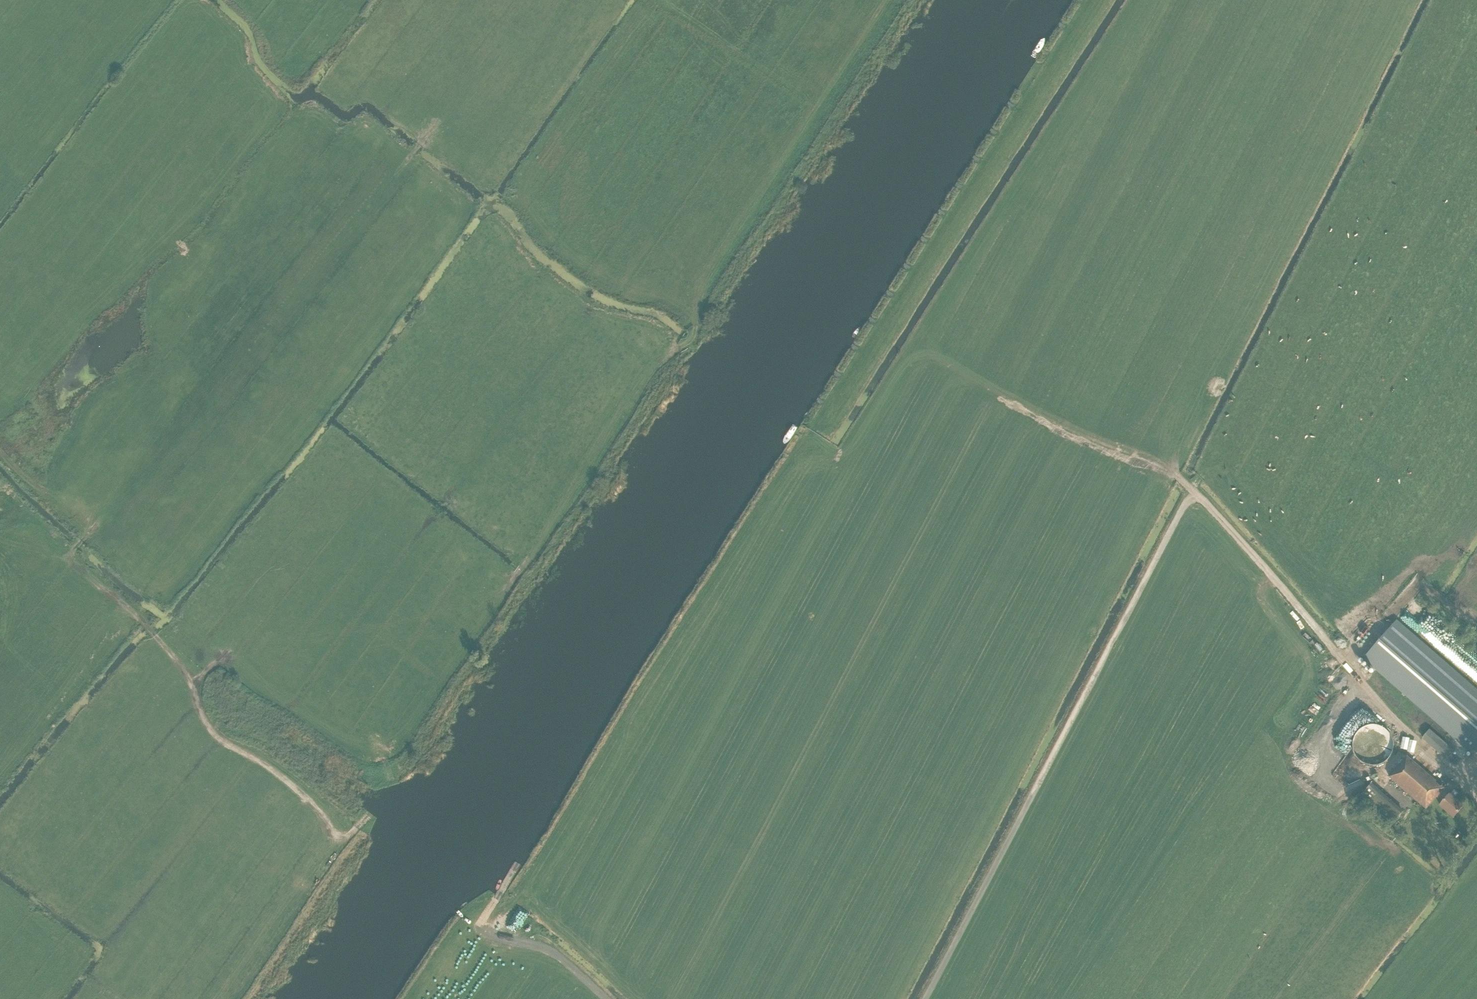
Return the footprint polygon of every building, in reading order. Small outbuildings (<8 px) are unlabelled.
[(1396,620),(1364,658),(1474,754),(1476,750),(1476,690),(1396,620)] [(1352,743),(1352,745),(1352,747),(1352,748),(1353,750),(1353,752),(1354,754),(1355,755),(1355,756),(1357,758),(1358,760),(1360,761),(1362,762),(1363,763),(1365,764),(1367,765),(1369,765),(1371,765),(1373,765),(1375,765),(1377,765),(1379,764),(1380,764),(1382,763),(1384,762),(1385,761),(1386,761),(1387,760),(1389,758),(1390,756),(1391,754),(1392,752),(1393,750),(1393,748),(1393,746),(1393,745),(1393,743),(1393,741),(1393,739),(1392,737),(1391,735),(1390,733),(1389,732),(1388,730),(1386,729),(1384,727),(1383,727),(1381,726),(1379,725),(1377,724),(1375,724),(1373,724),(1371,724),(1368,724),(1366,725),(1365,725),(1364,726),(1362,727),(1360,728),(1359,729),(1358,730),(1357,731),(1356,732),(1355,734),(1354,735),(1354,736),(1353,738),(1353,740),(1352,740),(1352,742),(1352,743)] [(1447,759),(1453,752),(1429,730),(1422,737),(1447,759)] [(1448,795),(1442,790),(1444,787),(1407,755),(1389,776),(1426,808),(1436,796),(1443,802),(1440,805),(1454,817),(1464,805),(1450,793),(1448,795)] [(1393,823),(1404,810),(1372,783),(1361,796),(1393,823)]
